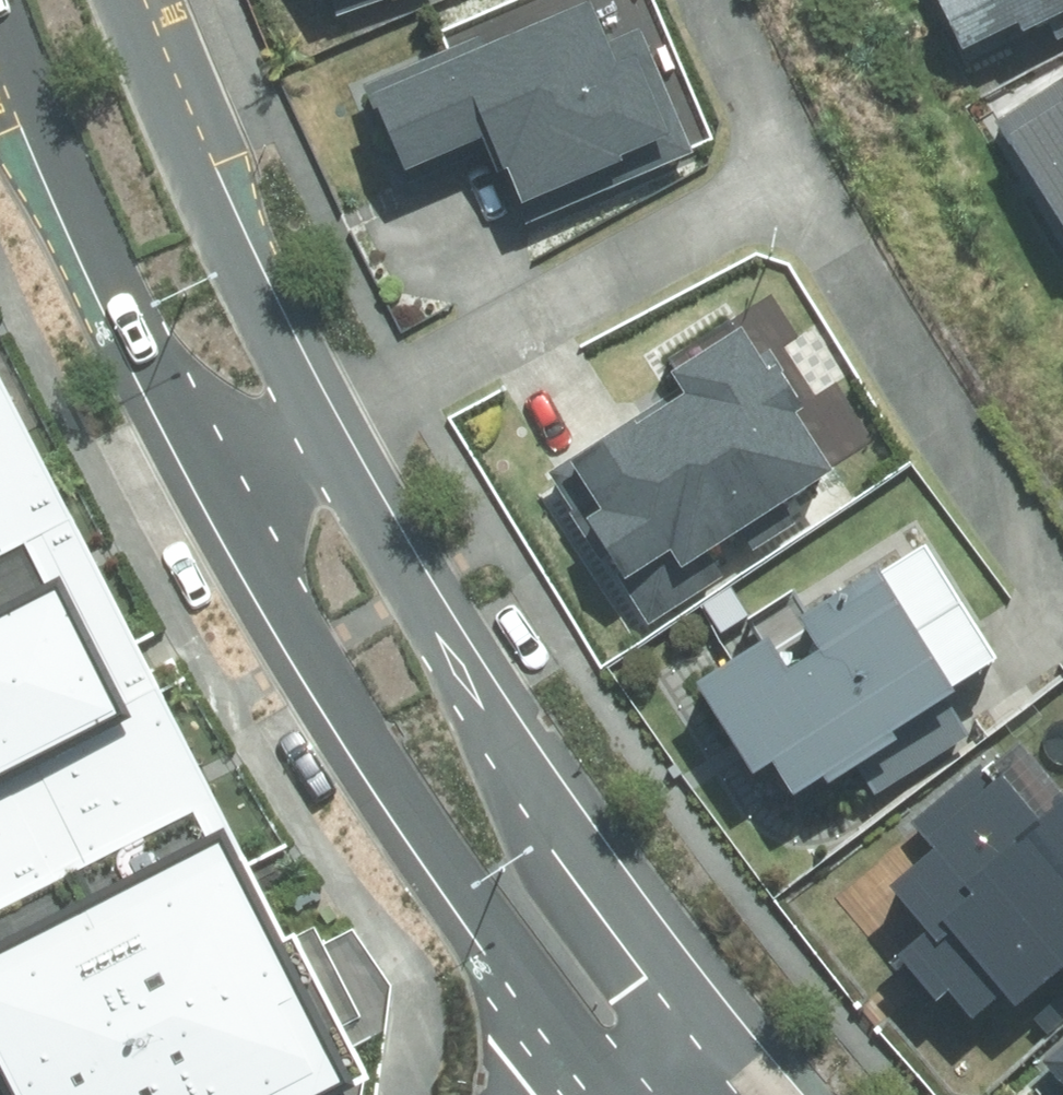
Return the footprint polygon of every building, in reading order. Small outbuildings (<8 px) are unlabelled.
[(972,79),(1062,36),(1062,0),(934,0),(972,79)] [(842,473),(752,332),(682,377),(696,399),(654,426),(646,414),(576,459),(607,508),(588,520),(629,583),(676,553),(688,571),(842,473)] [(19,1094),(320,1094),(365,1072),(294,933),(285,938),(0,378),(0,1058),(19,1094)] [(778,647),(709,689),(761,775),(785,761),(809,799),(835,784),(846,793),(872,777),(885,798),(985,737),(963,701),(1015,670),(938,545),(816,618),(839,658),(800,682),(778,647)] [(998,1043),(1062,985),(1062,813),(1049,826),(1009,781),(891,886),(930,930),(897,960),(945,1014),(960,1001),(998,1043)] [(1045,1070),(1062,1089),(1062,1053),(1045,1070)]
